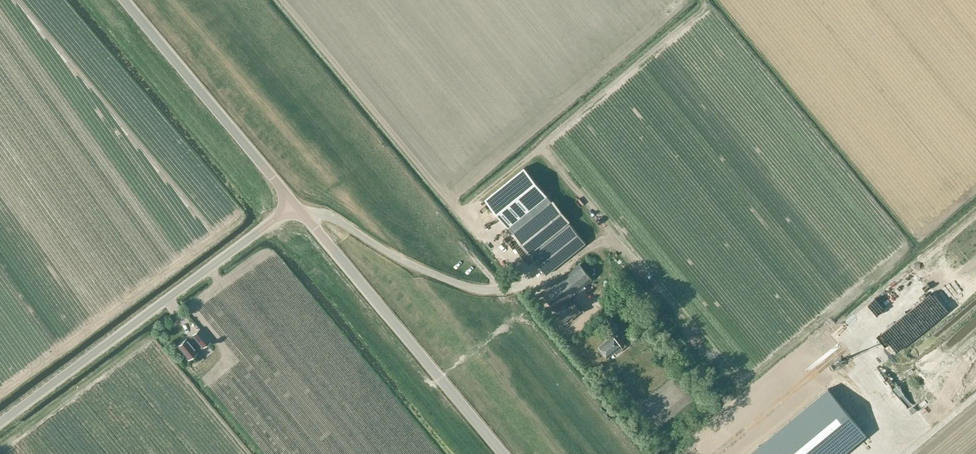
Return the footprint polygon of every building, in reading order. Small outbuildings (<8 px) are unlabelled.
[(525,167),(485,199),(513,233),(527,222),(552,201),(525,167)] [(586,243),(571,224),(569,222),(570,221),(554,200),(552,201),(527,222),(513,233),(531,256),(547,275),(586,243)] [(593,279),(580,264),(579,263),(542,294),(566,324),(582,311),(571,297),(593,279)] [(608,292),(598,300),(603,306),(612,298),(608,292)] [(193,336),(188,340),(186,338),(177,346),(188,359),(202,347),(203,348),(210,341),(200,329),(192,335),(193,336)] [(614,335),(613,334),(599,346),(600,348),(599,349),(603,354),(604,353),(608,358),(615,352),(617,354),(624,348),(627,345),(617,332),(614,335)] [(749,453),(843,453),(867,435),(828,389),(749,453)]
